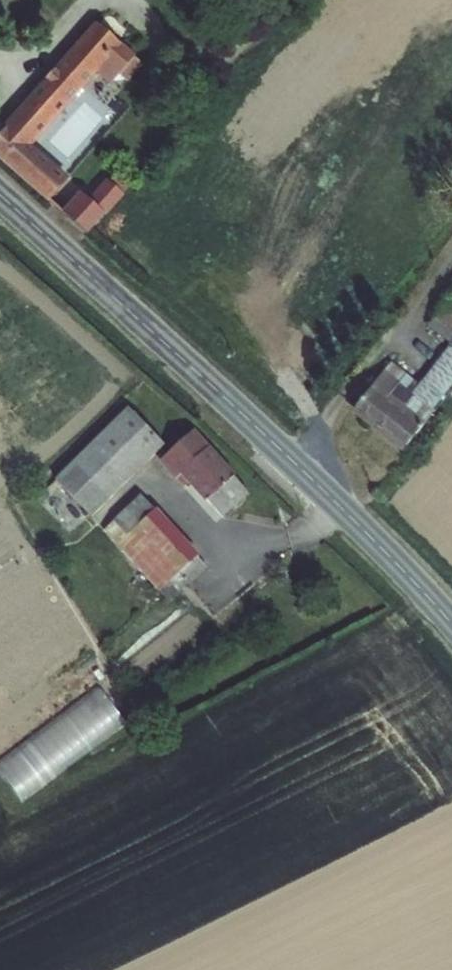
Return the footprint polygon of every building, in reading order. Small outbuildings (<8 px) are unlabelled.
[(0,142),(0,145),(58,198),(76,177),(39,142),(106,67),(120,81),(127,73),(135,79),(152,62),(109,22),(0,142)] [(89,190),(70,209),(96,232),(137,186),(120,171),(97,197),(89,190)] [(443,325),(451,332),(451,313),(443,325)] [(428,385),(398,359),(365,399),(417,441),(451,399),(451,355),(428,385)] [(173,439),(137,398),(63,471),(101,509),(173,439)] [(207,424),(179,449),(233,509),(261,484),(207,424)] [(122,549),(139,534),(151,523),(188,567),(177,577),(196,600),(226,572),(153,489),(97,541),(112,558),(122,549)] [(151,523),(139,534),(164,562),(177,577),(188,567),(151,523)] [(139,534),(122,549),(146,577),(164,562),(139,534)] [(98,688),(0,760),(0,775),(21,803),(125,726),(98,688)]
